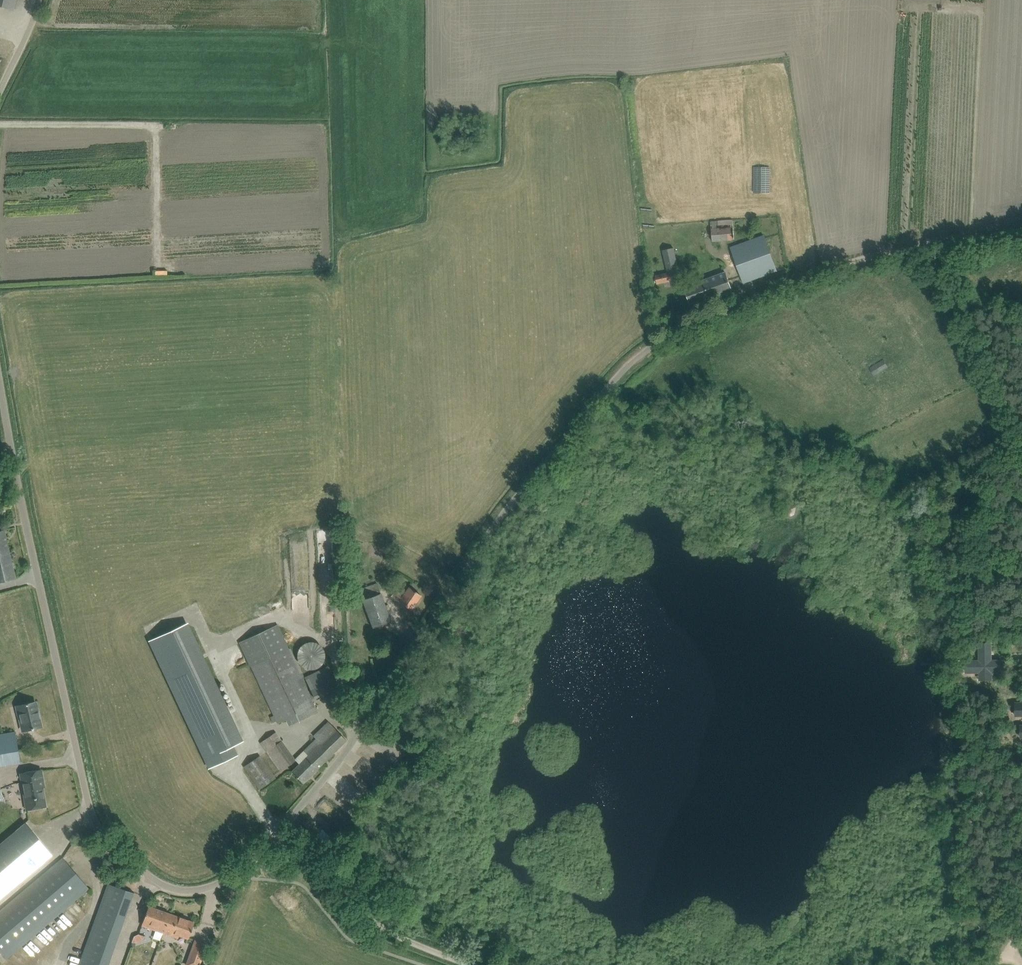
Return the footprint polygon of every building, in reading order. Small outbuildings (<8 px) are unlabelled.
[(3,8),(13,10),(16,0),(0,0),(0,7),(3,8)] [(711,221),(712,240),(734,239),(733,219),(711,221)] [(738,267),(740,273),(744,283),(777,271),(764,235),(731,247),(738,267)] [(668,272),(655,275),(657,284),(681,279),(677,263),(675,255),(664,257),(665,261),(668,272)] [(726,272),(685,287),(691,305),(732,290),(726,272)] [(884,360),(870,368),(874,375),(888,367),(884,360)] [(0,531),(0,582),(15,579),(4,530),(0,531)] [(359,589),(363,600),(373,628),(391,621),(381,593),(377,582),(359,589)] [(399,602),(403,604),(411,610),(421,596),(409,587),(404,595),(395,590),(391,596),(400,601),(399,602)] [(233,745),(242,741),(186,623),(150,640),(210,768),(238,755),(233,745)] [(278,624),(238,642),(249,666),(250,666),(277,722),(286,718),(289,725),(317,713),(302,679),(305,678),(302,672),(290,647),(289,648),(278,624)] [(297,654),(297,655),(297,656),(297,657),(297,659),(298,660),(298,661),(299,662),(300,664),(301,664),(301,665),(303,666),(304,667),(305,668),(307,668),(308,669),(310,669),(312,669),(313,669),(314,668),(316,668),(317,667),(318,667),(319,666),(320,665),(321,664),(322,663),(323,662),(324,661),(324,660),(324,659),(325,657),(325,655),(325,654),(325,653),(325,652),(324,651),(324,650),(323,648),(322,646),(321,645),(320,644),(319,643),(317,642),(316,642),(315,641),(314,641),(311,641),(310,641),(309,641),(307,641),(305,642),(303,643),(302,644),(301,645),(300,646),(299,647),(298,649),(297,651),(297,652),(297,654)] [(1001,660),(1001,661),(992,662),(991,646),(980,646),(981,662),(970,662),(970,673),(979,673),(981,672),(981,678),(992,678),(992,672),(1017,671),(1021,676),(1021,654),(1012,654),(1012,660),(1001,660)] [(35,701),(19,705),(21,713),(19,714),(23,731),(41,727),(35,701)] [(300,763),(299,764),(292,771),(303,783),(347,740),(335,729),(328,721),(310,739),(312,741),(295,758),(300,763)] [(0,734),(0,763),(20,759),(16,731),(0,734)] [(275,732),(260,743),(280,771),(296,760),(275,732)] [(380,750),(394,761),(400,753),(386,742),(380,750)] [(260,756),(244,767),(260,789),(275,778),(260,756)] [(37,770),(19,773),(25,809),(42,806),(39,787),(41,787),(37,770)] [(3,813),(6,825),(22,823),(19,810),(3,813)] [(15,833),(0,845),(0,898),(41,864),(48,857),(22,826),(15,833)] [(55,864),(0,911),(0,951),(7,959),(89,889),(62,858),(55,864)] [(105,893),(87,944),(80,964),(109,964),(113,953),(134,893),(108,884),(105,893)] [(194,923),(149,906),(142,925),(178,938),(179,935),(189,938),(194,923)] [(135,942),(144,938),(142,933),(133,937),(135,942)] [(186,964),(201,964),(208,944),(195,939),(186,964)]
